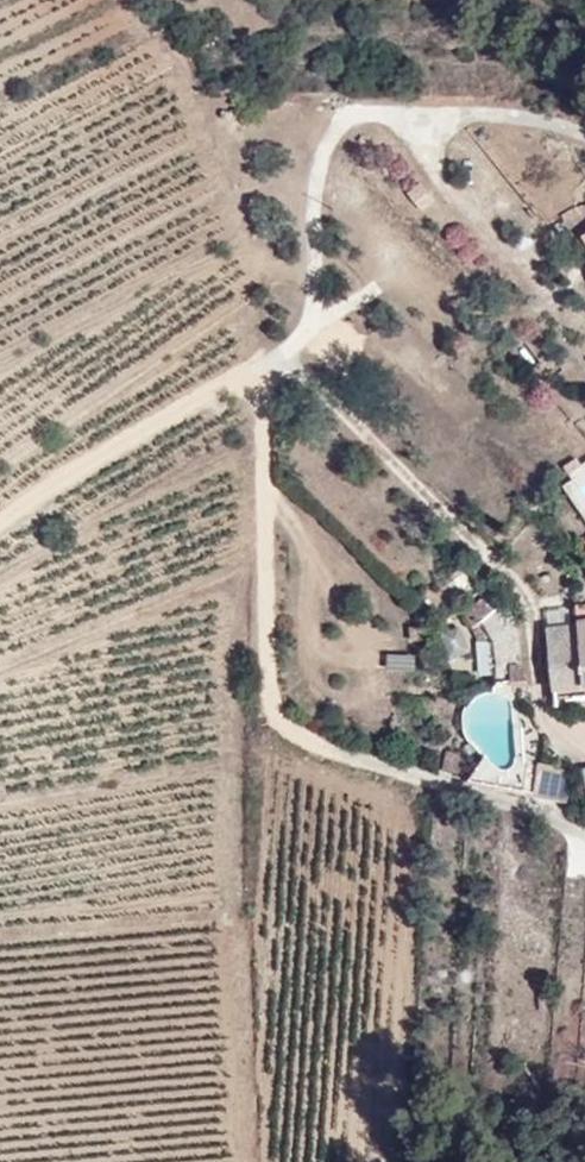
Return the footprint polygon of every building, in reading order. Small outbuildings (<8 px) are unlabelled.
[(562,217),(576,239),(584,234),(584,202),(562,217)] [(567,460),(584,524),(584,455),(567,460)] [(560,625),(584,728),(584,620),(560,625)] [(413,652),(384,655),(386,671),(414,669),(413,652)] [(537,796),(568,797),(570,772),(539,770),(537,796)]
